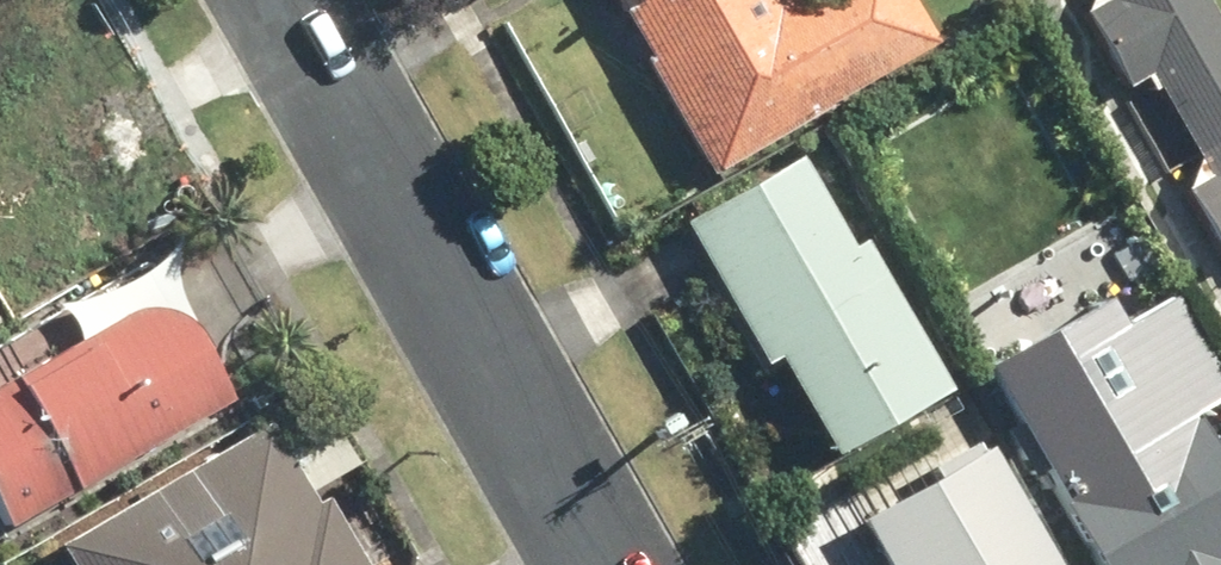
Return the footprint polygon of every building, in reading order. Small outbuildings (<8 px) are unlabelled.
[(699,182),(815,115),(821,111),(924,52),(894,0),(775,0),(765,6),(761,0),(601,0),(699,182)] [(1195,0),(1097,0),(1100,6),(1074,21),(1114,92),(1140,77),(1201,184),(1177,197),(1214,268),(1220,264),(1220,45),(1195,0)] [(134,63),(38,119),(113,246),(209,190),(134,63)] [(795,159),(681,223),(816,463),(930,399),(795,159)] [(0,374),(0,525),(219,400),(172,322),(154,312),(132,307),(111,310),(0,374)] [(992,392),(1090,564),(1220,564),(1220,492),(1123,319),(992,392)] [(268,422),(53,545),(64,564),(364,564),(325,497),(315,503),(268,422)] [(849,518),(875,564),(1042,564),(977,448),(849,518)]
